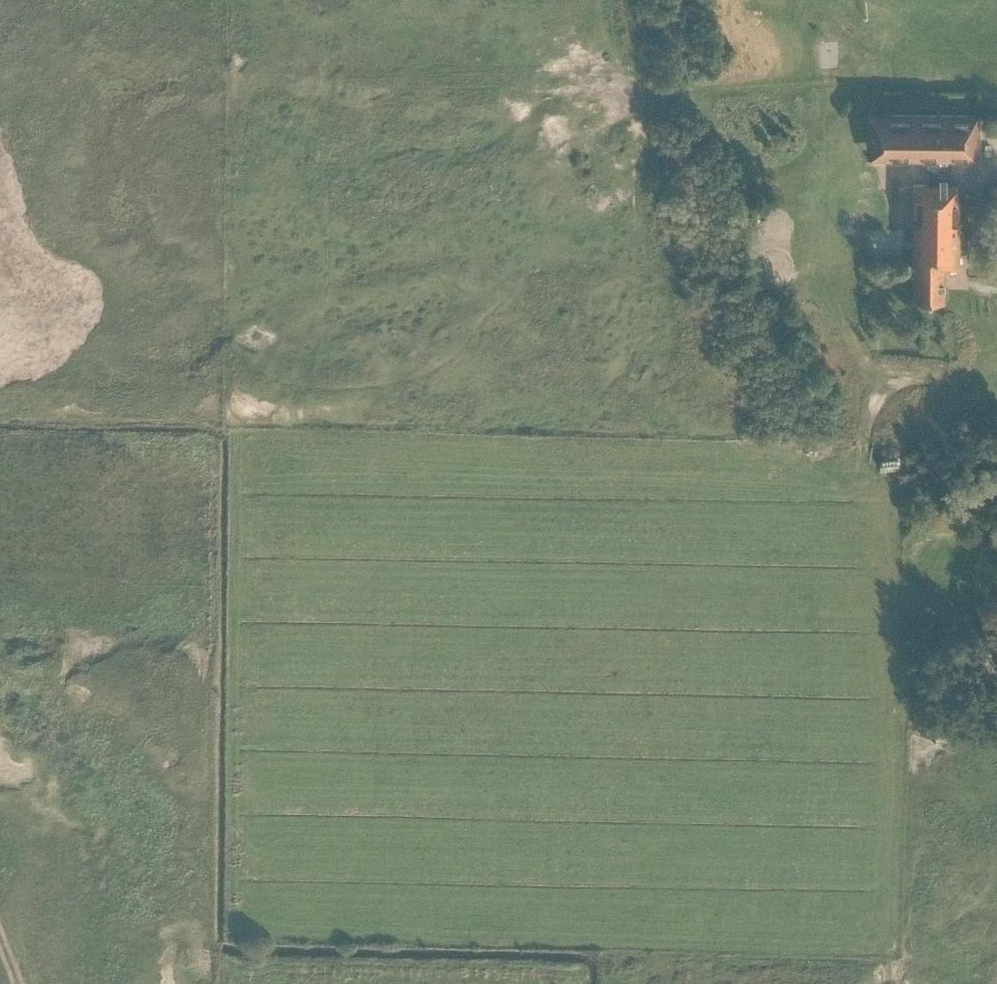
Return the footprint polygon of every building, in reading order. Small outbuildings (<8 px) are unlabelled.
[(867,114),(866,157),(883,158),(928,158),(928,184),(913,184),(912,266),(914,266),(914,300),(943,301),(943,267),(959,267),(959,237),(978,237),(978,206),(959,206),(959,201),(956,201),(956,184),(947,184),(947,158),(978,158),(978,115),(883,114),(867,114)]
